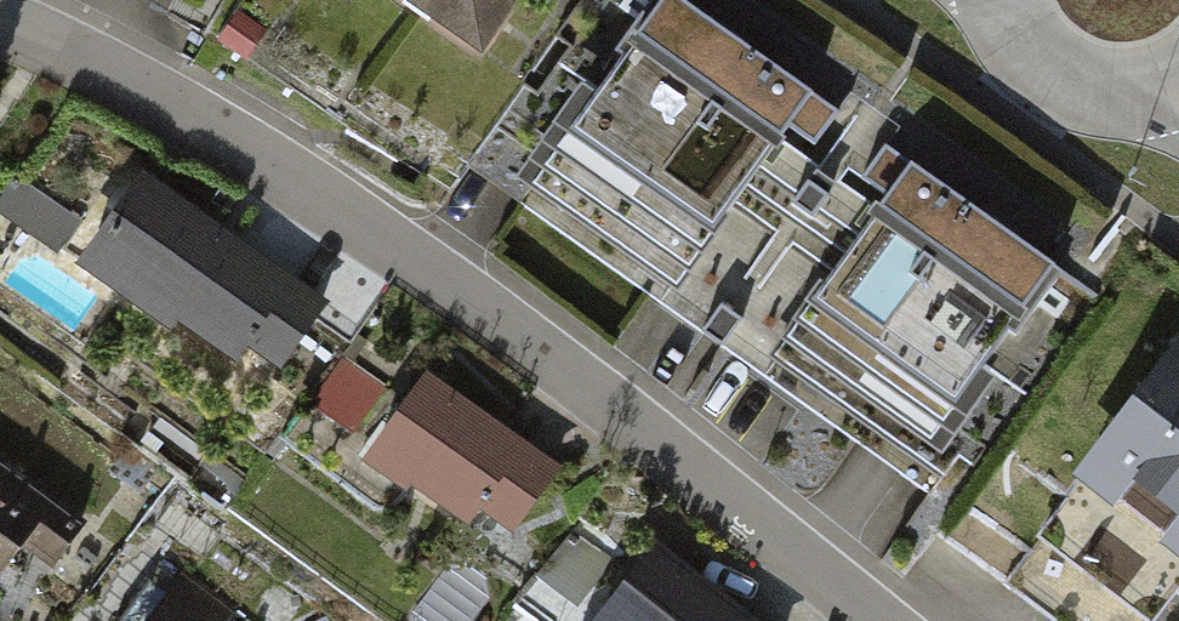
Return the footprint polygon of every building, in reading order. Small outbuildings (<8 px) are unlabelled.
[(487,54),(523,0),(406,0),(487,54)] [(467,162),(738,358),(952,511),(1107,297),(894,144),(693,0),(583,0),(467,162)] [(137,184),(78,269),(263,398),(323,313),(137,184)] [(1174,349),(993,577),(1048,620),(1146,620),(1174,586),(1178,579),(1178,354),(1174,349)] [(365,421),(393,382),(357,357),(329,396),(365,421)] [(567,474),(431,374),(374,452),(509,552),(567,474)] [(0,486),(0,591),(50,522),(0,486)] [(661,548),(607,620),(761,620),(661,548)] [(162,595),(144,620),(197,620),(162,595)]
